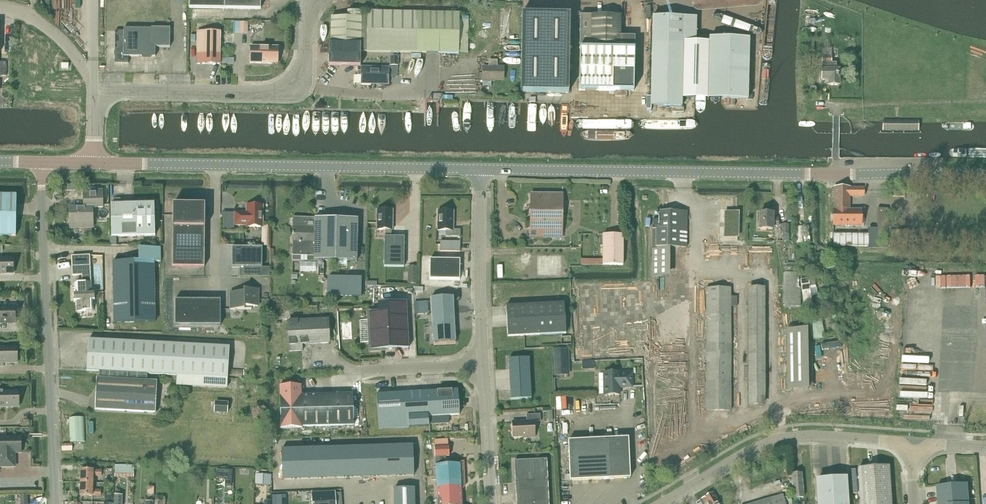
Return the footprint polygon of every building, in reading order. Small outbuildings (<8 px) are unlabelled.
[(189,8),(261,9),(261,0),(189,0),(189,8)] [(362,13),(362,11),(348,11),(348,17),(332,17),(331,46),(330,46),(329,65),(361,65),(361,51),(459,54),(460,14),(368,12),(368,13),(362,13)] [(521,92),(569,93),(570,15),(522,14),(521,92)] [(580,49),(579,91),(634,92),(635,49),(620,49),(621,16),(580,15),(580,49)] [(651,106),(682,107),(684,42),(696,43),(697,18),(653,17),(651,106)] [(240,21),(233,21),(233,33),(248,33),(248,22),(240,22),(240,21)] [(170,47),(170,28),(152,28),(152,29),(124,28),(124,31),(115,31),(115,63),(129,63),(129,56),(156,57),(156,47),(170,47)] [(220,32),(198,31),(197,53),(220,54),(220,32)] [(709,38),(707,99),(748,100),(749,39),(709,38)] [(278,64),(278,47),(251,46),(250,63),(278,64)] [(822,49),(822,54),(822,64),(823,64),(823,70),(823,80),(829,80),(829,86),(840,86),(839,70),(836,70),(836,64),(832,64),(832,48),(822,49)] [(390,56),(390,66),(398,66),(398,56),(390,56)] [(483,80),(503,79),(503,67),(497,67),(497,60),(490,61),(490,67),(483,67),(483,80)] [(388,84),(389,68),(358,67),(358,75),(361,75),(361,83),(388,84)] [(918,131),(919,120),(882,120),(882,131),(918,131)] [(863,198),(863,189),(850,189),(850,188),(834,188),(834,210),(833,225),(861,226),(861,210),(850,210),(850,197),(863,198)] [(91,208),(98,207),(103,207),(103,191),(83,192),(84,207),(71,208),(71,219),(69,219),(70,228),(92,228),(91,208)] [(16,236),(17,195),(0,195),(0,236),(16,236)] [(563,238),(563,198),(531,198),(530,222),(526,222),(526,228),(530,228),(530,238),(563,238)] [(155,236),(154,204),(111,205),(111,237),(155,236)] [(205,204),(173,204),(172,267),(205,267),(205,204)] [(247,227),(263,227),(264,205),(247,205),(247,212),(236,212),(235,225),(247,225),(247,227)] [(393,210),(378,209),(377,230),(386,230),(385,236),(384,266),(404,267),(405,237),(391,237),(392,230),(393,210)] [(730,213),(725,213),(725,237),(730,237),(730,238),(735,238),(735,237),(738,237),(738,241),(739,209),(738,209),(738,213),(735,213),(735,212),(731,212),(730,213)] [(877,209),(877,250),(888,250),(888,209),(877,209)] [(446,236),(460,237),(461,230),(453,230),(453,211),(438,211),(438,231),(446,231),(446,236)] [(661,212),(661,220),(653,220),(653,230),(652,277),(669,277),(669,248),(687,248),(688,212),(661,212)] [(349,257),(349,219),(327,218),(328,214),(285,213),(284,255),(349,257)] [(779,227),(779,219),(773,219),(774,214),(760,213),(760,229),(773,230),(773,226),(779,227)] [(870,234),(833,234),(833,246),(870,246),(870,234)] [(624,235),(604,235),(604,260),(604,265),(624,265),(624,235)] [(460,252),(460,242),(440,241),(440,251),(460,252)] [(155,322),(154,262),(161,262),(161,247),(139,248),(139,261),(113,262),(114,323),(155,322)] [(263,267),(263,247),(233,247),(233,267),(263,267)] [(74,294),(74,301),(77,301),(77,312),(95,311),(94,300),(95,300),(94,293),(91,293),(89,255),(71,256),(72,276),(82,275),(82,283),(74,283),(74,294)] [(13,273),(13,258),(0,259),(0,273),(13,273)] [(430,279),(460,280),(460,260),(430,259),(430,279)] [(794,267),(785,267),(784,307),(800,308),(800,290),(799,290),(799,281),(796,281),(796,273),(793,273),(794,267)] [(408,272),(408,285),(418,286),(418,273),(408,272)] [(807,274),(798,275),(804,307),(809,306),(808,300),(811,300),(809,287),(810,287),(807,274)] [(964,276),(964,287),(985,286),(985,275),(964,276)] [(327,293),(361,293),(361,277),(360,277),(354,277),(351,277),(346,277),(346,276),(343,276),(343,277),(337,277),(337,276),(327,276),(327,293)] [(747,287),(748,406),(765,406),(765,287),(747,287)] [(252,309),(252,306),(259,306),(259,289),(245,289),(245,292),(231,292),(231,309),(252,309)] [(707,411),(731,411),(731,289),(707,289),(707,411)] [(453,297),(431,298),(433,343),(455,342),(453,297)] [(417,301),(418,313),(431,313),(431,301),(417,301)] [(369,313),(371,350),(409,348),(406,302),(384,303),(385,312),(369,313)] [(565,303),(506,306),(507,329),(508,337),(566,334),(565,303)] [(4,304),(0,304),(0,323),(16,323),(15,307),(4,307),(4,304)] [(220,329),(220,304),(175,304),(175,330),(220,329)] [(813,340),(825,337),(820,316),(808,319),(813,340)] [(301,345),(329,343),(328,319),(288,321),(289,351),(302,351),(301,345)] [(809,391),(807,331),(787,331),(788,391),(809,391)] [(157,383),(146,382),(147,375),(187,377),(187,384),(227,387),(230,348),(88,340),(87,371),(99,372),(99,379),(96,379),(95,410),(155,414),(157,383)] [(17,348),(0,348),(0,366),(3,366),(3,363),(17,362),(17,348)] [(552,350),(553,377),(569,376),(568,350),(552,350)] [(509,359),(511,399),(531,398),(529,358),(509,359)] [(602,373),(603,395),(618,395),(618,387),(630,386),(630,372),(617,373),(617,372),(602,373)] [(354,426),(353,394),(301,396),(301,386),(280,386),(281,429),(302,428),(302,427),(354,426)] [(429,417),(459,415),(458,390),(427,391),(429,417)] [(429,417),(427,391),(402,393),(404,428),(429,426),(429,417)] [(19,406),(19,392),(0,392),(0,407),(19,406)] [(402,393),(376,394),(378,429),(404,428),(402,393)] [(217,412),(230,413),(231,401),(218,401),(217,412)] [(552,420),(552,408),(542,408),(542,412),(546,412),(546,420),(552,420)] [(513,423),(513,422),(512,422),(513,437),(524,436),(524,438),(535,437),(534,422),(541,421),(540,414),(526,415),(527,422),(513,423)] [(70,443),(85,442),(83,418),(69,419),(70,443)] [(21,452),(21,438),(0,438),(0,467),(14,467),(14,453),(21,452)] [(568,441),(570,481),(630,478),(628,438),(568,441)] [(414,475),(413,445),(282,449),(283,479),(414,475)] [(464,481),(463,462),(451,463),(451,464),(445,465),(445,457),(449,457),(448,447),(435,447),(437,503),(462,503),(461,481),(464,481)] [(517,503),(549,503),(548,480),(547,459),(514,461),(517,503)] [(133,466),(116,465),(115,475),(133,476),(133,466)] [(860,503),(891,503),(889,467),(858,469),(860,503)] [(80,483),(92,484),(93,477),(101,477),(101,471),(93,471),(80,470),(80,483)] [(794,498),(804,497),(802,473),(792,474),(794,498)] [(271,486),(271,476),(256,475),(255,485),(271,486)] [(820,503),(846,503),(845,477),(818,479),(820,503)] [(92,491),(92,484),(80,483),(80,496),(92,497),(92,496),(100,496),(100,491),(92,491)] [(968,484),(937,486),(938,503),(970,503),(968,484)] [(414,488),(394,489),(395,503),(415,503),(414,488)] [(335,491),(311,493),(312,503),(336,503),(335,491)] [(713,493),(700,501),(702,503),(720,503),(713,493)] [(20,503),(28,503),(27,495),(20,496),(20,503)] [(286,495),(277,495),(277,496),(277,503),(287,503),(286,495)] [(782,495),(753,503),(785,503),(782,495)]
